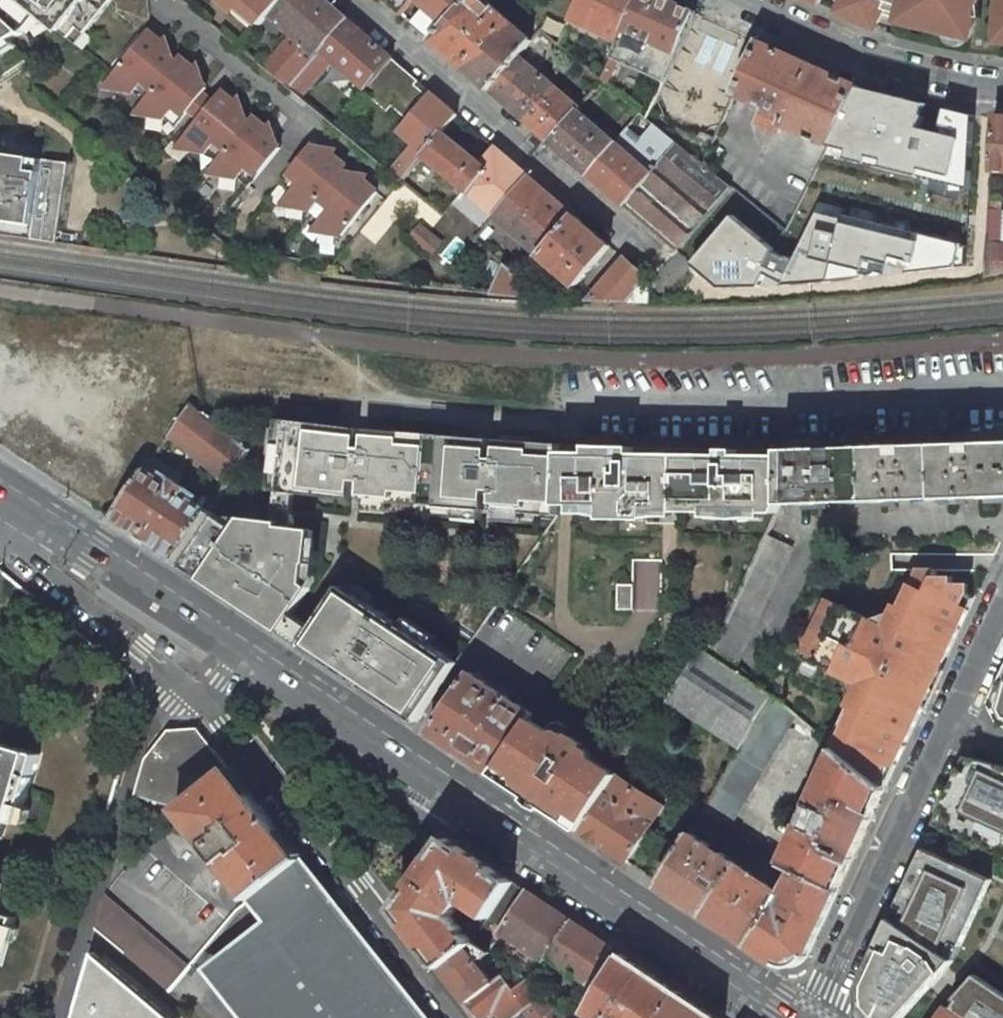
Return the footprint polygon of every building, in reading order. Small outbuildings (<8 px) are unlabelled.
[(0,9),(21,27),(33,12),(44,20),(68,40),(77,29),(84,35),(111,0),(0,0),(0,8),(0,9)] [(222,1),(238,15),(242,11),(261,27),(270,16),(284,0),(224,0),(222,1)] [(324,0),(284,0),(270,16),(292,34),(315,56),(320,50),(346,19),(324,0)] [(402,14),(414,0),(386,0),(402,14)] [(425,6),(412,22),(432,40),(466,0),(418,0),(425,6)] [(485,0),(466,0),(432,40),(490,90),(533,40),(517,27),(485,0)] [(570,20),(619,42),(639,0),(580,0),(570,20)] [(668,0),(639,0),(619,42),(616,47),(612,57),(618,60),(633,67),(649,74),(663,80),(695,12),(668,0)] [(837,12),(874,29),(881,14),(897,18),(897,20),(978,40),(979,18),(985,18),(985,3),(985,0),(843,0),(837,12)] [(25,31),(23,29),(21,27),(0,9),(0,8),(0,47),(25,31)] [(33,12),(21,27),(23,29),(25,31),(44,20),(33,12)] [(392,58),(346,19),(320,50),(366,88),(373,81),(392,58)] [(619,42),(570,20),(568,26),(616,47),(619,42)] [(84,35),(77,29),(68,40),(76,46),(84,35)] [(601,79),(559,44),(541,29),(533,40),(490,90),(518,114),(549,141),(576,109),(601,79)] [(147,33),(112,77),(117,81),(116,91),(133,94),(149,107),(148,116),(165,119),(175,128),(176,128),(176,127),(207,89),(191,77),(195,72),(179,59),(175,63),(159,51),(163,46),(147,33)] [(315,56),(292,34),(265,67),(289,87),(315,56)] [(824,71),(759,41),(735,94),(763,107),(756,122),(780,133),(784,125),(796,131),(805,134),(830,146),(860,87),(859,87),(824,71)] [(618,60),(612,57),(601,79),(622,91),(633,67),(618,60)] [(404,69),(392,58),(373,81),(386,92),(404,69)] [(861,88),(828,154),(926,178),(972,189),(975,115),(948,109),(942,133),(924,129),(929,105),(861,88)] [(220,93),(185,136),(191,140),(189,150),(206,153),(223,166),(221,176),(238,179),(248,187),(249,187),(280,149),(264,136),(268,131),(252,118),(248,123),(233,111),(237,106),(220,93)] [(456,114),(433,94),(401,132),(425,153),(442,132),(456,114)] [(614,141),(576,109),(549,141),(588,174),(614,141)] [(614,141),(588,174),(624,205),(676,141),(646,116),(639,110),(614,141)] [(341,118),(333,111),(327,119),(335,125),(341,118)] [(992,170),(999,170),(1002,171),(1002,115),(996,115),(992,170)] [(483,164),(442,132),(425,153),(423,155),(464,188),(468,192),(487,168),(483,164)] [(676,251),(731,186),(723,180),(703,163),(676,141),(624,205),(676,251)] [(311,146),(279,185),(290,194),(305,207),(321,220),(320,229),(337,232),(342,237),(378,193),(362,180),(358,185),(342,172),(346,168),(330,154),(326,159),(311,146)] [(529,176),(496,148),(483,164),(487,168),(468,192),(495,216),(529,176)] [(58,243),(69,166),(0,156),(0,235),(58,243)] [(412,168),(401,159),(391,171),(402,181),(412,168)] [(495,216),(534,250),(544,238),(551,244),(564,228),(557,223),(568,210),(529,176),(495,216)] [(1001,210),(990,210),(985,278),(1002,274),(1002,211),(1001,210)] [(734,217),(695,263),(720,289),(761,288),(767,274),(786,283),(784,287),(966,266),(966,250),(824,214),(819,213),(797,262),(790,258),(788,261),(774,253),(777,250),(734,217)] [(610,246),(574,215),(564,228),(551,244),(541,256),(576,286),(610,246)] [(440,243),(422,227),(412,238),(431,254),(440,243)] [(650,281),(625,259),(590,302),(649,303),(650,281)] [(521,279),(500,262),(492,295),(529,299),(523,278),(521,279)] [(202,412),(189,403),(170,435),(228,481),(248,451),(202,412)] [(268,490),(351,498),(352,478),(361,478),(359,499),(485,510),(487,490),(494,490),(492,511),(556,517),(557,504),(561,445),(492,439),(461,437),(363,429),(347,427),(339,427),(274,419),(273,428),(270,428),(267,455),(271,455),(268,490)] [(936,445),(938,499),(1002,497),(1002,443),(936,445)] [(602,519),(646,520),(646,516),(646,507),(659,508),(659,512),(675,512),(676,449),(570,445),(561,445),(557,504),(567,505),(587,505),(602,506),(602,513),(602,519)] [(936,445),(867,447),(869,502),(938,499),(936,445)] [(783,450),(782,450),(781,505),(782,505),(869,502),(867,447),(783,450)] [(706,509),(762,510),(762,513),(777,513),(781,505),(782,450),(676,449),(675,512),(706,513),(706,509)] [(165,481),(147,469),(114,518),(175,560),(208,510),(189,497),(192,493),(168,476),(165,481)] [(646,516),(659,516),(659,512),(659,508),(646,507),(646,516)] [(720,517),(734,521),(749,517),(762,517),(762,513),(762,510),(706,509),(706,513),(706,517),(720,517)] [(306,583),(312,531),(279,527),(280,523),(242,518),(235,528),(208,510),(175,560),(203,578),(204,575),(215,582),(213,584),(265,620),(330,663),(347,674),(349,676),(351,673),(365,683),(364,685),(417,721),(456,664),(403,627),(391,645),(385,640),(397,623),(342,586),(314,628),(293,614),(311,587),(306,583)] [(675,512),(659,512),(659,516),(659,523),(675,523),(675,512)] [(781,542),(767,535),(715,648),(737,666),(745,649),(792,547),(781,542)] [(849,708),(856,711),(837,749),(886,789),(903,751),(951,649),(969,611),(962,607),(968,594),(968,585),(953,585),(953,578),(936,578),(935,571),(920,571),(901,611),(895,609),(885,631),(826,604),(803,653),(818,661),(816,665),(859,686),(849,708)] [(204,575),(203,578),(213,584),(215,582),(204,575)] [(631,585),(615,585),(616,595),(632,594),(631,585)] [(616,595),(616,610),(632,610),(632,594),(616,595)] [(715,648),(707,641),(668,699),(670,700),(737,745),(742,748),(772,695),(762,687),(737,666),(715,648)] [(493,686),(470,672),(430,730),(493,772),(534,714),(511,697),(524,679),(514,672),(507,668),(493,686)] [(365,683),(351,673),(349,676),(364,685),(365,683)] [(991,703),(997,714),(1002,715),(1002,676),(991,703)] [(733,823),(795,718),(796,715),(772,695),(742,748),(707,807),(709,808),(733,823)] [(536,764),(556,734),(531,718),(494,772),(525,793),(529,788),(542,768),(536,764)] [(10,816),(24,820),(29,801),(45,752),(2,738),(7,725),(0,723),(0,848),(10,816)] [(135,795),(180,808),(230,769),(197,728),(168,730),(146,759),(135,795)] [(562,730),(557,733),(556,734),(562,738),(567,733),(562,730)] [(586,824),(618,775),(592,757),(585,753),(589,749),(567,733),(562,738),(556,734),(536,764),(542,768),(529,788),(564,812),(565,810),(586,824)] [(838,890),(886,789),(837,749),(835,752),(784,864),(797,871),(838,890)] [(966,756),(934,825),(1002,856),(1002,767),(966,756)] [(251,899),(302,859),(230,769),(180,808),(179,809),(194,828),(251,899)] [(664,805),(618,775),(586,824),(581,831),(627,862),(664,805)] [(525,793),(581,831),(586,824),(565,810),(564,812),(529,788),(525,793)] [(29,801),(24,820),(27,821),(32,818),(36,808),(33,802),(29,801)] [(184,839),(194,828),(179,809),(162,828),(184,839)] [(694,835),(692,833),(662,885),(705,914),(739,864),(721,852),(718,856),(708,850),(711,845),(694,835)] [(463,900),(489,917),(513,881),(447,837),(435,855),(398,909),(442,967),(473,941),(453,917),(463,900)] [(923,848),(860,985),(862,1017),(903,1017),(954,961),(991,880),(923,848)] [(251,899),(270,923),(218,964),(261,1017),(428,1017),(412,997),(354,925),(302,859),(251,899)] [(782,893),(739,864),(705,914),(751,944),(782,893)] [(796,872),(782,893),(751,944),(779,963),(808,955),(838,890),(797,871),(796,872)] [(3,962),(10,938),(16,921),(18,913),(1,908),(5,895),(9,879),(0,877),(0,961),(3,962)] [(489,917),(504,928),(528,891),(513,881),(489,917)] [(539,957),(544,960),(547,955),(570,919),(528,891),(504,928),(502,931),(539,957)] [(189,968),(105,896),(96,928),(125,952),(170,990),(189,968)] [(611,947),(570,919),(547,955),(588,982),(611,947)] [(16,921),(10,938),(14,940),(18,937),(21,927),(19,922),(16,921)] [(490,953),(473,941),(442,967),(468,1000),(493,981),(478,961),(490,953)] [(622,954),(611,947),(588,982),(600,990),(622,954)] [(600,1017),(650,1017),(653,1014),(658,1017),(662,1017),(679,993),(622,954),(600,990),(588,1010),(600,1017)] [(68,1017),(161,1017),(86,957),(72,1003),(68,1017)] [(503,974),(493,981),(468,1000),(481,1017),(493,1008),(501,1017),(515,1017),(525,1011),(544,998),(531,980),(528,978),(514,989),(503,974)] [(975,975),(953,999),(956,1001),(951,1009),(964,1017),(1002,1017),(1002,994),(975,975)] [(662,1017),(717,1017),(679,993),(662,1017)] [(544,998),(525,1011),(526,1011),(531,1017),(571,1017),(557,1008),(544,998)] [(946,1010),(941,1017),(964,1017),(951,1009),(946,1010)]
